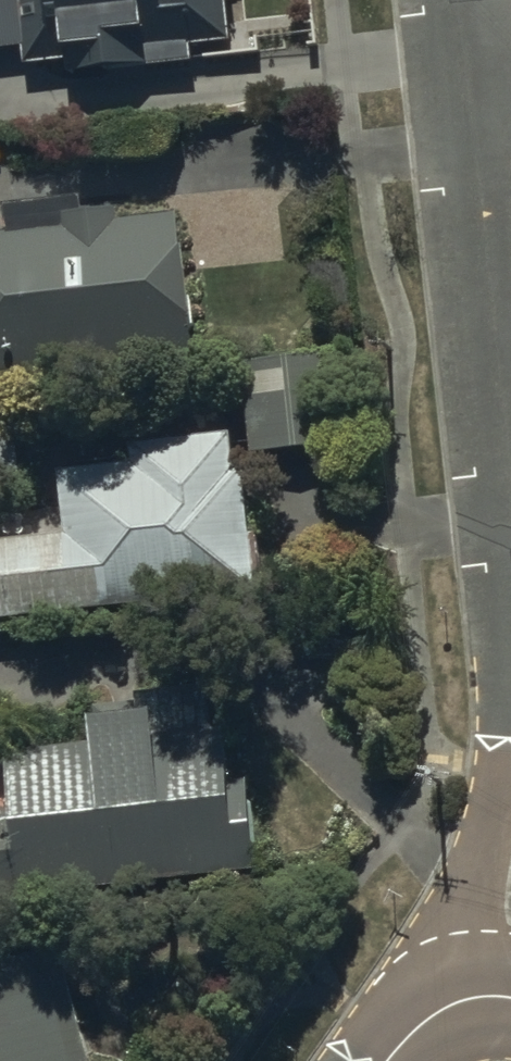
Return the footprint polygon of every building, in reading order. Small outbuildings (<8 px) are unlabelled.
[(24,53),(25,70),(71,67),(72,79),(194,71),(192,47),(230,44),(227,0),(0,0),(0,55),(24,53)] [(180,226),(119,232),(118,221),(98,223),(96,205),(3,215),(6,243),(0,244),(0,385),(195,364),(180,226)] [(335,359),(244,366),(251,463),(343,456),(335,359)] [(22,482),(21,424),(0,425),(0,483),(22,482)] [(129,449),(131,473),(58,479),(60,498),(0,503),(0,633),(269,610),(263,537),(245,538),(237,440),(129,449)] [(0,820),(0,905),(260,879),(251,787),(229,789),(223,732),(161,738),(158,704),(87,711),(91,750),(1,759),(7,819),(0,820)] [(0,971),(0,1060),(70,1060),(44,959),(0,971)]
